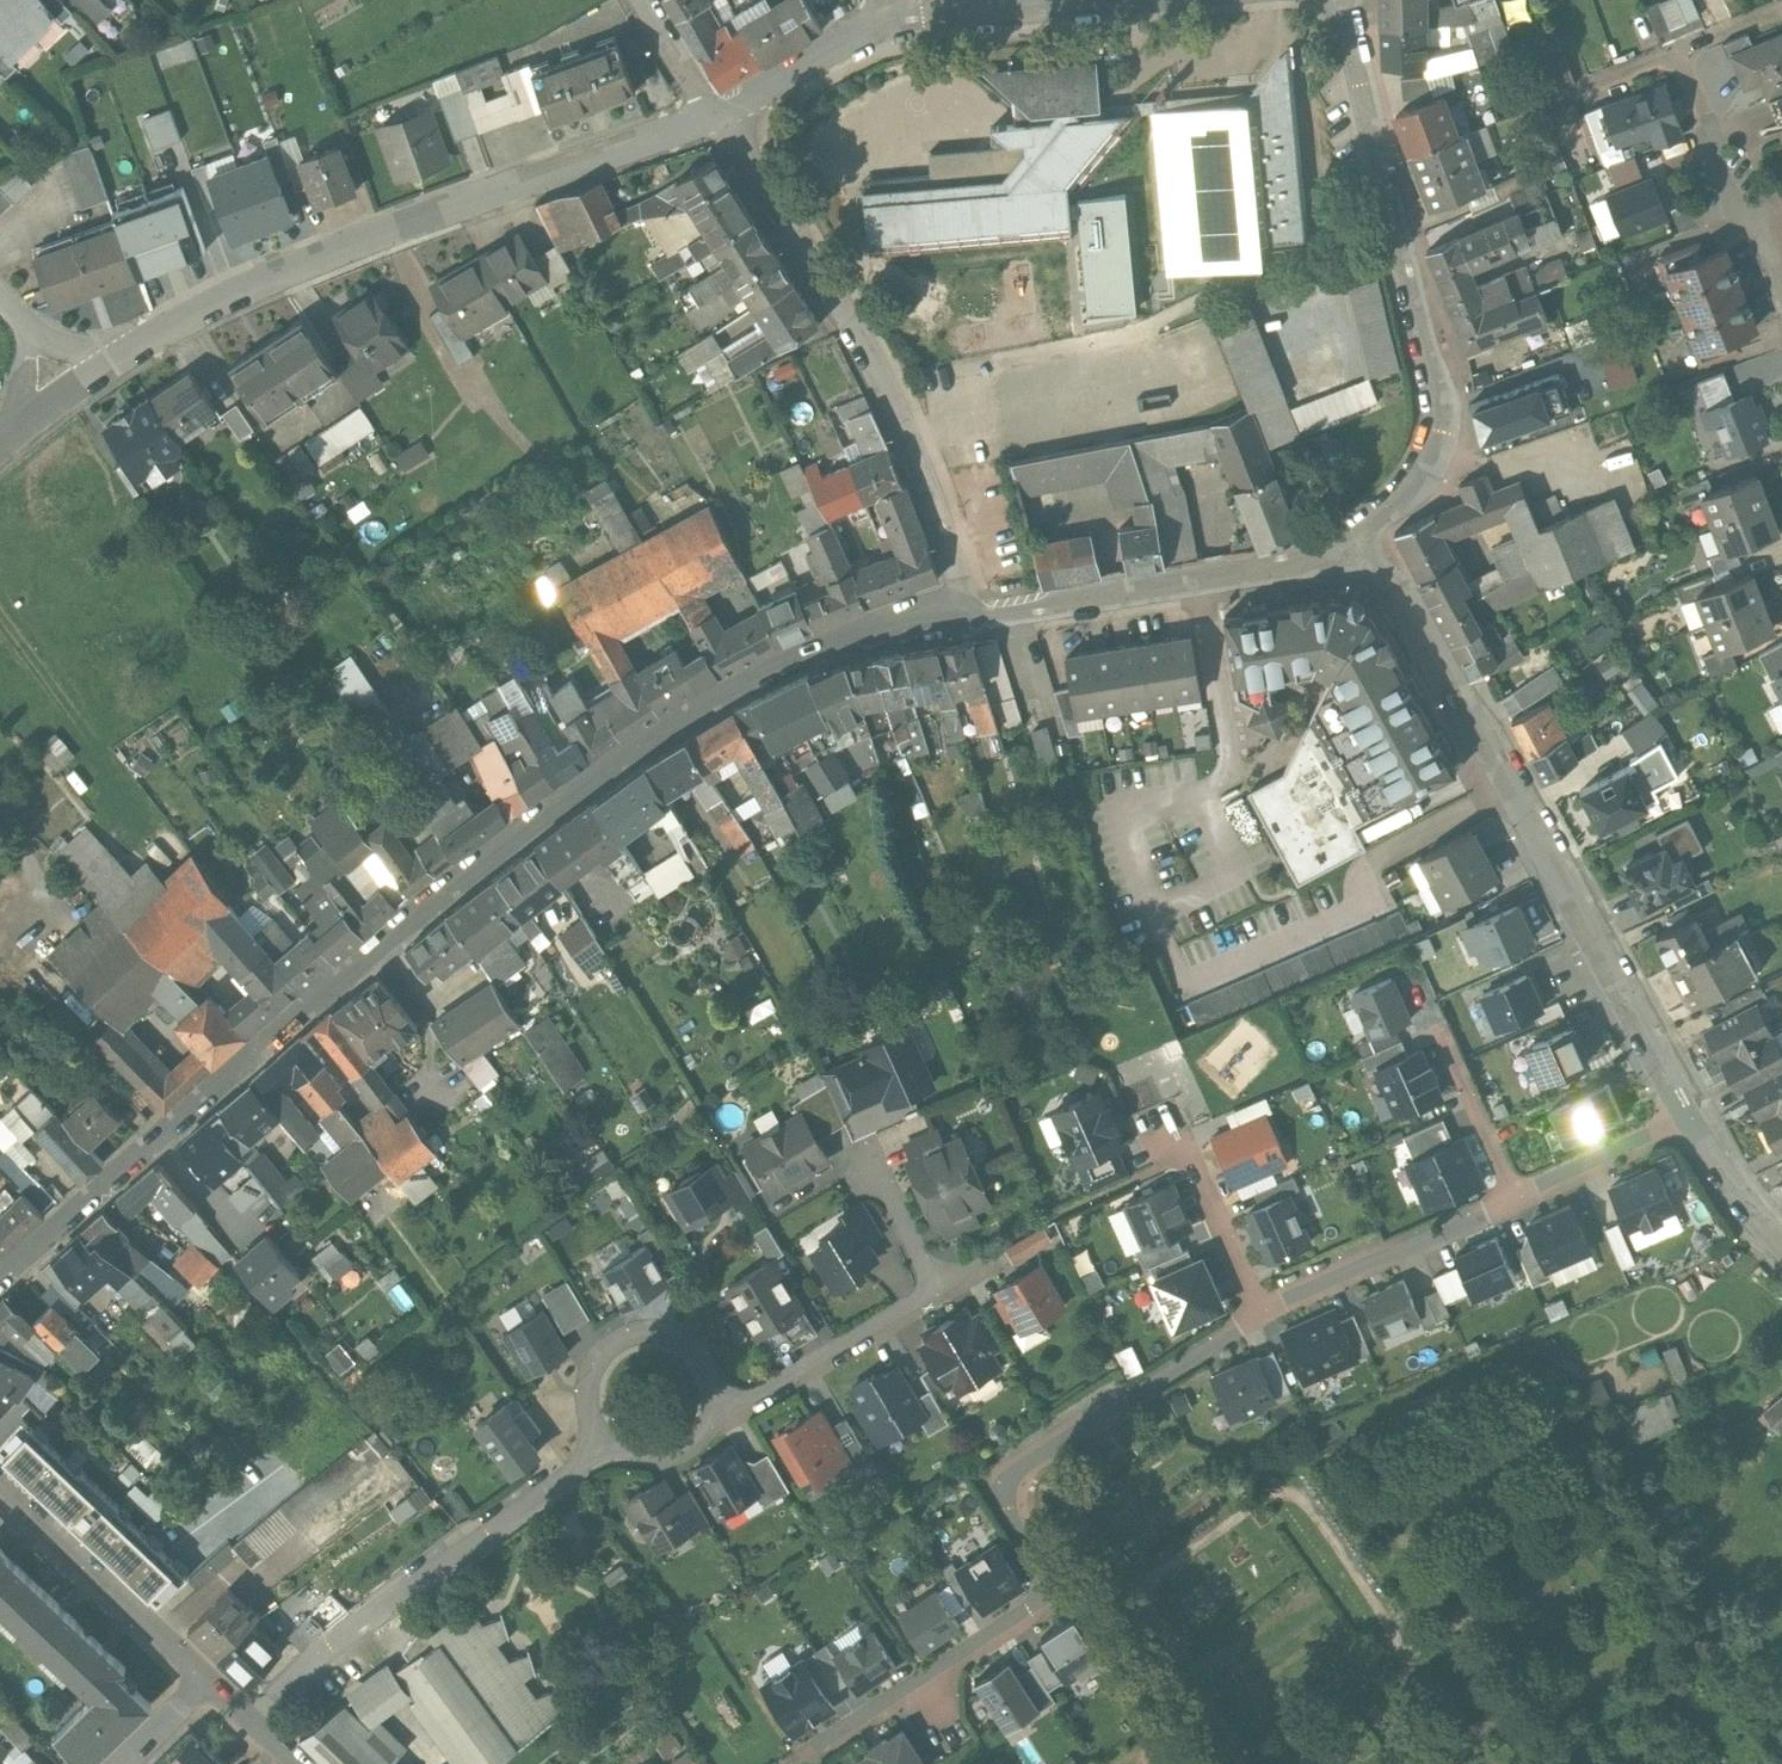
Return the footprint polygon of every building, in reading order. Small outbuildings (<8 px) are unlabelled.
[(56,17),(57,16),(41,0),(0,0),(0,5),(32,39),(56,17)] [(57,16),(56,17),(62,24),(73,13),(61,0),(41,0),(57,16)] [(99,20),(111,9),(121,19),(135,5),(130,0),(81,0),(99,20)] [(680,27),(707,14),(704,9),(711,5),(708,0),(664,0),(680,27)] [(763,64),(824,28),(807,0),(783,0),(773,6),(770,1),(754,11),(756,16),(741,25),(744,31),(763,64)] [(1425,24),(1425,5),(1424,0),(1380,0),(1381,26),(1425,24)] [(1457,4),(1459,9),(1469,5),(1484,0),(1456,0),(1457,4)] [(1687,23),(1699,17),(1692,0),(1676,0),(1687,23)] [(1657,35),(1670,30),(1659,3),(1646,8),(1657,35)] [(1457,4),(1425,5),(1425,24),(1464,23),(1459,9),(1457,4)] [(0,5),(0,54),(8,62),(9,61),(32,39),(0,5)] [(1475,19),(1469,5),(1459,9),(1464,23),(1475,19)] [(714,27),(707,14),(680,27),(690,42),(714,27)] [(1383,65),(1427,63),(1425,24),(1381,26),(1383,65)] [(728,27),(693,48),(719,90),(763,64),(744,31),(735,37),(728,27)] [(1761,81),(1769,100),(1781,94),(1781,35),(1731,56),(1745,88),(1761,81)] [(531,75),(544,111),(549,125),(635,94),(618,44),(531,75)] [(8,62),(0,54),(0,75),(4,79),(16,68),(9,61),(8,62)] [(1244,103),(1156,111),(1171,273),(1197,271),(1221,269),(1261,266),(1259,245),(1308,240),(1290,56),(1278,57),(1256,89),(1252,89),(1253,92),(1244,103)] [(989,127),(1006,143),(1007,146),(928,153),(930,177),(864,183),(871,255),(1072,237),(1070,220),(1069,204),(1067,186),(1077,185),(1080,180),(1083,183),(1125,133),(1123,114),(1102,116),(1101,106),(1097,65),(994,75),(995,83),(1030,113),(1031,124),(989,127)] [(468,110),(477,135),(544,111),(531,75),(528,67),(502,77),(508,95),(468,110)] [(1433,94),(1427,77),(1424,78),(1400,80),(1401,97),(1433,94)] [(1654,145),(1682,135),(1664,84),(1602,106),(1616,146),(1650,134),(1654,145)] [(456,142),(477,135),(468,110),(461,90),(439,97),(456,142)] [(1244,103),(1253,92),(1101,106),(1102,116),(1123,114),(1156,111),(1244,103)] [(1769,100),(1780,128),(1781,128),(1781,94),(1769,100)] [(1457,137),(1443,99),(1396,116),(1410,154),(1457,137)] [(144,120),(154,149),(181,139),(170,110),(144,120)] [(428,117),(381,134),(396,175),(443,158),(428,117)] [(1464,134),(1457,137),(1410,154),(1421,182),(1475,161),(1464,134)] [(269,156),(279,183),(293,178),(288,166),(277,137),(264,143),(269,156)] [(1556,140),(1542,146),(1554,175),(1567,169),(1556,140)] [(81,209),(109,199),(89,145),(62,155),(81,209)] [(338,148),(302,161),(310,187),(317,206),(355,192),(338,148)] [(269,156),(240,167),(264,229),(293,218),(279,183),(269,156)] [(1619,192),(1645,182),(1634,156),(1609,167),(1619,192)] [(683,192),(692,207),(699,218),(736,194),(714,159),(677,182),(683,192)] [(302,161),(288,166),(293,178),(297,191),(310,187),(302,161)] [(1485,189),(1475,161),(1421,182),(1431,209),(1485,189)] [(0,177),(0,191),(3,194),(22,176),(24,174),(14,164),(0,177)] [(207,209),(220,204),(210,178),(205,164),(192,169),(207,209)] [(264,229),(240,167),(210,178),(220,204),(234,241),(264,229)] [(1508,195),(1524,188),(1519,175),(1493,186),(1499,199),(1508,195)] [(22,176),(3,194),(13,204),(32,186),(22,176)] [(1564,187),(1573,183),(1570,177),(1561,180),(1564,187)] [(1619,192),(1608,196),(1622,233),(1667,215),(1652,179),(1645,182),(1619,192)] [(1508,195),(1515,213),(1523,230),(1555,218),(1551,210),(1545,194),(1540,181),(1524,188),(1508,195)] [(558,245),(561,250),(638,218),(643,216),(674,213),(692,207),(683,192),(665,203),(661,200),(638,204),(615,214),(600,183),(536,204),(558,245)] [(816,185),(806,190),(815,206),(825,200),(816,185)] [(118,225),(136,274),(137,276),(206,250),(183,187),(114,212),(118,225)] [(1545,194),(1551,210),(1558,208),(1552,192),(1545,194)] [(754,222),(736,194),(699,218),(701,220),(710,235),(703,238),(698,237),(671,254),(680,268),(703,253),(716,245),(754,222)] [(1078,202),(1078,203),(1079,219),(1088,319),(1136,315),(1125,197),(1078,202)] [(1078,203),(1069,204),(1070,220),(1079,219),(1078,203)] [(699,218),(692,207),(674,213),(643,216),(638,218),(655,245),(701,220),(699,218)] [(1515,213),(1459,238),(1472,270),(1528,245),(1522,230),(1523,230),(1515,213)] [(1555,218),(1523,230),(1522,230),(1528,245),(1530,249),(1562,237),(1555,218)] [(754,222),(716,245),(728,264),(682,293),(690,306),(774,254),(754,222)] [(52,305),(136,274),(118,225),(34,256),(52,305)] [(1595,247),(1588,230),(1576,234),(1583,252),(1595,247)] [(479,259),(505,304),(544,281),(531,260),(518,237),(479,259)] [(1439,284),(1472,271),(1472,270),(1459,238),(1426,252),(1439,284)] [(531,260),(544,281),(548,288),(573,273),(561,250),(558,245),(531,260)] [(1662,257),(1667,270),(1695,260),(1689,247),(1662,257)] [(1695,260),(1667,270),(1682,310),(1740,288),(1724,248),(1695,260)] [(703,253),(680,268),(676,270),(683,280),(710,264),(703,253)] [(676,270),(680,268),(671,254),(652,266),(660,280),(676,270)] [(793,283),(774,254),(690,306),(700,323),(724,309),(723,307),(746,292),(755,307),(793,283)] [(479,259),(432,287),(446,311),(458,331),(459,330),(505,304),(479,259)] [(1529,276),(1535,291),(1568,278),(1562,263),(1529,276)] [(1222,282),(1221,269),(1197,271),(1198,284),(1222,282)] [(1472,271),(1439,284),(1453,320),(1515,296),(1516,298),(1535,291),(1529,276),(1527,270),(1479,288),(1472,271)] [(1377,280),(1343,288),(1365,378),(1399,370),(1377,280)] [(819,325),(793,283),(755,307),(772,333),(752,345),(762,360),(819,325)] [(1740,288),(1682,310),(1698,351),(1724,341),(1755,329),(1740,288)] [(1546,319),(1535,291),(1516,298),(1515,296),(1453,320),(1465,351),(1546,319)] [(356,349),(371,372),(373,370),(407,348),(371,294),(353,306),(356,311),(338,322),(356,349)] [(1217,329),(1252,315),(1247,301),(1212,316),(1217,329)] [(458,331),(446,311),(431,320),(458,366),(474,356),(459,330),(458,331)] [(1249,410),(1265,450),(1300,436),(1298,433),(1289,410),(1252,315),(1217,329),(1249,410)] [(1160,337),(1171,364),(1215,347),(1204,319),(1160,337)] [(229,368),(264,421),(337,373),(332,365),(302,320),(229,368)] [(705,338),(713,334),(713,333),(706,323),(699,328),(705,338)] [(706,395),(762,360),(752,345),(729,360),(713,334),(705,338),(696,344),(717,378),(712,381),(710,377),(699,384),(706,395)] [(1724,341),(1698,351),(1703,364),(1729,354),(1724,341)] [(356,349),(344,357),(367,393),(382,384),(373,370),(371,372),(356,349)] [(332,365),(337,373),(355,401),(367,393),(344,357),(332,365)] [(149,400),(175,437),(215,410),(190,372),(149,400)] [(1707,409),(1711,407),(1732,399),(1722,374),(1698,384),(1707,409)] [(1558,375),(1469,407),(1479,445),(1572,414),(1558,375)] [(1289,410),(1298,433),(1364,407),(1355,384),(1289,410)] [(1732,399),(1711,407),(1730,454),(1766,440),(1761,427),(1768,425),(1760,402),(1753,405),(1748,393),(1732,399)] [(103,429),(125,461),(137,478),(138,477),(182,448),(175,437),(149,400),(148,399),(103,429)] [(237,405),(222,415),(238,439),(253,429),(237,405)] [(360,407),(327,428),(341,450),(374,428),(360,407)] [(853,419),(870,458),(890,449),(874,410),(853,419)] [(1236,490),(1275,475),(1265,450),(1249,410),(1210,424),(1137,438),(1139,448),(1150,446),(1153,462),(1220,449),(1236,490)] [(420,438),(396,453),(405,468),(429,453),(420,438)] [(1135,502),(1149,499),(1128,439),(1065,452),(1075,482),(1108,476),(1118,506),(1135,502)] [(290,485),(302,476),(301,475),(314,466),(299,444),(274,460),(290,485)] [(886,493),(904,485),(890,449),(870,458),(853,465),(866,502),(886,493)] [(125,461),(113,469),(132,497),(145,488),(138,477),(137,478),(125,461)] [(830,517),(866,502),(853,465),(812,482),(830,517)] [(1236,490),(1260,550),(1299,536),(1275,475),(1236,490)] [(1467,504),(1493,493),(1486,475),(1459,486),(1467,504)] [(302,476),(290,485),(299,499),(312,491),(302,476)] [(1704,498),(1714,525),(1765,505),(1754,477),(1713,493),(1703,497),(1704,498)] [(1703,497),(1713,493),(1708,478),(1681,489),(1687,505),(1704,498),(1703,497)] [(612,682),(633,671),(618,642),(629,636),(622,625),(675,596),(644,542),(607,479),(586,490),(623,554),(557,590),(585,637),(599,653),(612,682)] [(1523,557),(1466,586),(1469,592),(1474,590),(1478,598),(1481,597),(1499,587),(1529,570),(1538,589),(1605,561),(1584,511),(1540,530),(1520,483),(1493,493),(1467,504),(1451,510),(1461,532),(1506,514),(1523,557)] [(886,493),(897,524),(916,517),(904,485),(886,493)] [(1127,573),(1165,567),(1153,498),(1149,499),(1135,502),(1140,528),(1119,532),(1127,573)] [(1584,511),(1605,561),(1632,549),(1611,500),(1584,511)] [(1725,553),(1725,554),(1736,550),(1776,534),(1765,505),(1714,525),(1725,553)] [(692,627),(710,618),(693,586),(722,569),(734,589),(747,582),(736,560),(729,545),(711,506),(644,542),(675,596),(692,627)] [(1461,532),(1451,510),(1434,517),(1440,537),(1461,532)] [(910,571),(917,589),(939,581),(940,578),(916,517),(897,524),(908,551),(896,555),(903,574),(910,571)] [(1434,517),(1395,534),(1420,580),(1454,566),(1440,537),(1434,517)] [(803,605),(815,631),(868,608),(853,572),(833,524),(811,534),(834,591),(803,605)] [(1090,537),(1030,547),(1041,589),(1100,578),(1090,537)] [(1709,559),(1714,573),(1741,563),(1736,550),(1725,554),(1725,553),(1709,559)] [(853,572),(868,608),(917,589),(910,571),(903,574),(896,555),(853,572)] [(781,563),(769,569),(776,582),(789,576),(781,563)] [(1466,586),(1454,566),(1420,580),(1455,646),(1479,633),(1460,597),(1469,592),(1466,586)] [(1696,596),(1716,589),(1710,575),(1676,588),(1682,604),(1697,598),(1696,596)] [(1697,598),(1707,625),(1761,604),(1750,576),(1716,589),(1696,596),(1697,598)] [(240,588),(239,596),(243,602),(251,604),(257,599),(259,592),(254,585),(247,584),(240,588)] [(1499,587),(1481,597),(1486,607),(1509,595),(1506,590),(1501,592),(1499,587)] [(764,615),(780,647),(815,631),(803,605),(797,593),(761,610),(764,615)] [(1357,625),(1372,618),(1361,612),(1365,606),(1351,599),(1348,606),(1338,600),(1340,617),(1331,636),(1318,638),(1311,653),(1314,670),(1313,672),(1330,681),(1357,625)] [(1274,704),(1271,703),(1268,685),(1310,678),(1313,672),(1314,670),(1311,653),(1318,638),(1331,636),(1340,617),(1338,600),(1337,600),(1314,604),(1314,600),(1290,604),(1291,608),(1268,612),(1266,605),(1243,609),(1244,616),(1224,619),(1238,701),(1257,711),(1256,713),(1256,716),(1256,719),(1257,722),(1258,724),(1260,727),(1262,728),(1265,730),(1267,730),(1270,730),(1273,730),(1276,729),(1278,727),(1280,725),(1282,723),(1283,720),(1283,717),(1283,714),(1282,712),(1281,709),(1279,707),(1277,705),(1274,704)] [(1772,633),(1761,604),(1707,625),(1718,653),(1718,654),(1729,650),(1772,633)] [(707,654),(721,679),(780,647),(764,615),(723,637),(711,617),(710,618),(692,627),(707,654)] [(1283,776),(1247,795),(1297,888),(1366,851),(1354,830),(1456,775),(1446,755),(1452,752),(1440,731),(1434,734),(1416,700),(1422,697),(1411,676),(1405,679),(1394,658),(1397,657),(1386,636),(1383,637),(1372,618),(1357,625),(1330,681),(1283,776)] [(1490,652),(1479,633),(1455,646),(1472,678),(1485,672),(1488,678),(1517,662),(1515,657),(1508,661),(1500,646),(1490,652)] [(1166,643),(1175,700),(1201,696),(1191,639),(1166,643)] [(1500,646),(1508,661),(1515,657),(1521,654),(1513,640),(1500,646)] [(1141,648),(1150,704),(1175,700),(1166,643),(1141,648)] [(1772,682),(1781,677),(1781,644),(1758,656),(1772,682)] [(950,691),(952,696),(968,691),(984,686),(974,652),(971,645),(938,650),(950,691)] [(984,686),(998,730),(1000,736),(1023,729),(997,645),(974,652),(984,686)] [(1116,652),(1126,708),(1150,704),(1141,648),(1116,652)] [(899,657),(912,698),(937,694),(950,691),(938,650),(899,657)] [(1718,654),(1718,653),(1702,659),(1710,680),(1735,667),(1729,650),(1718,654)] [(639,681),(660,713),(701,690),(686,666),(677,652),(651,667),(654,672),(639,681)] [(1092,656),(1101,712),(1126,708),(1116,652),(1092,656)] [(686,666),(701,690),(721,679),(707,654),(686,666)] [(357,655),(331,668),(354,713),(380,700),(357,655)] [(1092,656),(1066,660),(1071,691),(1075,717),(1079,716),(1101,712),(1092,656)] [(873,662),(885,703),(893,727),(893,728),(909,723),(904,708),(899,705),(898,701),(912,698),(899,657),(873,662)] [(846,666),(860,707),(885,703),(873,662),(846,666)] [(810,680),(824,711),(838,704),(847,725),(863,718),(860,707),(846,666),(827,675),(826,672),(810,680)] [(609,719),(622,737),(638,726),(660,713),(639,681),(633,671),(612,682),(617,693),(586,711),(587,712),(595,728),(609,719)] [(1513,694),(1523,709),(1553,690),(1542,674),(1513,694)] [(753,704),(773,748),(774,747),(797,736),(801,746),(808,742),(803,733),(829,721),(824,711),(810,680),(809,677),(753,704)] [(1772,682),(1781,703),(1781,677),(1772,682)] [(533,709),(552,698),(551,696),(544,684),(540,686),(538,682),(523,690),(533,709)] [(568,725),(587,712),(586,711),(570,683),(551,696),(552,698),(568,725)] [(998,730),(984,686),(968,691),(984,741),(990,739),(988,734),(998,730)] [(952,696),(950,691),(937,694),(942,711),(956,709),(952,696)] [(1085,737),(1079,716),(1075,717),(1071,691),(1054,694),(1068,739),(1085,737)] [(929,753),(912,698),(898,701),(899,705),(904,708),(909,723),(893,728),(898,743),(903,759),(907,763),(929,753)] [(511,707),(555,784),(590,760),(578,740),(577,741),(559,753),(536,716),(534,717),(523,701),(511,707)] [(753,704),(734,713),(752,744),(758,755),(773,748),(753,704)] [(1547,704),(1511,724),(1530,757),(1553,745),(1550,741),(1564,734),(1547,704)] [(513,774),(528,803),(555,784),(511,707),(491,719),(510,751),(520,745),(532,764),(513,774)] [(578,740),(590,760),(622,737),(609,719),(595,728),(587,712),(568,725),(577,741),(578,740)] [(1623,731),(1639,756),(1667,738),(1650,712),(1623,731)] [(686,742),(702,771),(702,772),(713,766),(716,772),(738,760),(734,754),(752,744),(734,713),(686,742)] [(428,746),(447,771),(473,752),(480,747),(481,745),(464,720),(428,746)] [(838,740),(829,721),(803,733),(808,742),(812,752),(838,740)] [(898,743),(893,728),(893,727),(879,731),(884,747),(898,743)] [(1047,729),(1031,734),(1043,773),(1060,768),(1047,729)] [(57,768),(74,754),(56,732),(39,745),(57,768)] [(493,803),(505,821),(529,804),(528,803),(513,774),(494,736),(481,745),(480,747),(473,752),(497,800),(493,803)] [(1565,739),(1553,745),(1530,757),(1544,784),(1577,761),(1571,749),(1565,739)] [(1586,739),(1571,749),(1577,761),(1592,751),(1586,739)] [(646,766),(664,796),(702,771),(686,742),(646,766)] [(781,796),(758,755),(752,744),(734,754),(738,760),(782,833),(797,824),(781,796)] [(429,821),(454,805),(437,778),(447,771),(428,746),(396,769),(413,793),(417,804),(429,821)] [(773,748),(758,755),(781,796),(796,787),(774,747),(773,748)] [(858,803),(828,755),(808,768),(838,816),(858,803)] [(594,804),(621,841),(638,828),(642,834),(649,829),(645,824),(658,814),(669,806),(668,804),(664,796),(646,766),(594,804)] [(1634,766),(1581,793),(1600,831),(1647,807),(1646,805),(1657,799),(1648,781),(1643,784),(1634,766)] [(383,816),(413,793),(396,769),(346,808),(345,809),(357,824),(363,832),(383,816)] [(1691,769),(1677,777),(1690,802),(1704,794),(1691,769)] [(14,807),(33,824),(58,796),(39,778),(14,807)] [(796,787),(781,796),(797,824),(805,839),(811,836),(821,849),(832,842),(800,785),(796,787)] [(669,806),(684,831),(699,822),(688,804),(683,806),(676,800),(668,804),(669,806)] [(340,872),(342,874),(374,847),(363,832),(357,824),(345,809),(346,808),(341,802),(310,826),(326,846),(305,864),(316,877),(323,886),(340,872)] [(476,815),(488,833),(505,821),(493,803),(476,815)] [(537,847),(556,877),(572,866),(590,852),(594,858),(608,847),(613,856),(612,856),(618,864),(632,856),(621,841),(594,804),(537,847)] [(714,809),(721,824),(734,816),(725,804),(714,809)] [(440,838),(453,858),(488,833),(476,815),(466,822),(454,805),(429,821),(440,838)] [(684,831),(669,806),(658,814),(660,818),(660,823),(673,846),(688,837),(684,831)] [(374,847),(409,894),(443,867),(429,847),(419,854),(416,850),(412,854),(383,816),(363,832),(374,847)] [(1681,861),(1704,850),(1687,819),(1656,835),(1663,850),(1622,872),(1642,910),(1668,897),(1693,884),(1681,861)] [(684,831),(688,837),(690,841),(691,840),(696,850),(712,841),(705,830),(704,831),(699,822),(684,831)] [(916,825),(920,843),(934,838),(927,823),(916,825)] [(1471,835),(1420,863),(1432,884),(1483,857),(1471,835)] [(691,840),(690,841),(688,837),(673,846),(665,851),(678,872),(701,858),(696,850),(691,840)] [(429,847),(443,867),(453,858),(440,838),(429,847)] [(124,927),(165,886),(146,864),(134,876),(105,847),(76,875),(103,904),(124,927)] [(494,880),(522,918),(562,886),(556,877),(537,847),(494,880)] [(247,869),(256,881),(263,875),(275,890),(276,891),(292,878),(271,852),(247,869)] [(186,991),(199,1004),(207,996),(208,995),(192,974),(219,948),(227,958),(254,936),(241,923),(227,904),(229,901),(195,856),(165,886),(124,927),(164,967),(186,991)] [(639,867),(632,856),(618,864),(616,865),(630,888),(646,879),(639,867)] [(1483,857),(1432,884),(1445,909),(1496,882),(1483,857)] [(653,859),(639,867),(646,879),(652,890),(666,882),(653,859)] [(596,905),(572,866),(556,877),(562,886),(581,915),(596,905)] [(346,914),(365,935),(397,906),(382,890),(368,904),(342,874),(340,872),(323,886),(346,914)] [(266,896),(275,890),(263,875),(256,881),(254,882),(266,896)] [(310,934),(333,962),(365,935),(346,914),(323,886),(316,877),(297,892),(321,924),(309,933),(310,934)] [(475,955),(494,985),(496,988),(525,965),(517,952),(502,934),(522,918),(494,880),(447,917),(470,947),(473,952),(476,955),(475,955)] [(1696,889),(1700,898),(1714,892),(1709,882),(1696,889)] [(1696,889),(1693,884),(1668,897),(1675,911),(1700,898),(1696,889)] [(165,1111),(208,1070),(193,1052),(164,1079),(118,1029),(158,993),(170,1006),(186,991),(164,967),(124,927),(103,904),(50,957),(92,1000),(90,1002),(112,1021),(95,1039),(165,1111)] [(1517,907),(1473,926),(1474,929),(1470,931),(1477,948),(1482,946),(1488,961),(1532,942),(1517,907)] [(1656,936),(1672,967),(1678,964),(1710,947),(1704,935),(1694,916),(1688,919),(1684,913),(1670,921),(1674,927),(1656,936)] [(1704,935),(1710,947),(1733,935),(1749,926),(1742,913),(1711,930),(1712,931),(1704,935)] [(1399,915),(1187,1005),(1198,1030),(1409,938),(1399,915)] [(443,977),(473,952),(470,947),(447,917),(405,952),(426,977),(436,968),(443,977)] [(273,920),(254,936),(274,961),(298,991),(333,962),(310,934),(295,946),(273,920)] [(595,939),(585,922),(562,938),(573,955),(595,939)] [(1710,947),(1678,964),(1698,1002),(1753,972),(1733,935),(1710,947)] [(274,961),(254,936),(227,958),(256,991),(273,1012),(298,991),(274,961)] [(556,953),(561,949),(558,944),(553,948),(547,939),(534,947),(546,965),(558,957),(556,953)] [(1526,976),(1483,996),(1498,1030),(1542,1011),(1526,976)] [(1391,978),(1353,995),(1372,1037),(1410,1020),(1391,978)] [(333,1016),(368,1061),(394,1041),(397,1045),(417,1029),(406,1014),(391,994),(379,980),(333,1016)] [(497,1076),(479,1050),(520,1023),(496,988),(494,985),(433,1026),(480,1090),(497,1076)] [(1732,1017),(1756,1004),(1766,998),(1760,986),(1725,1004),(1732,1017)] [(204,1042),(193,1052),(208,1070),(245,1035),(207,996),(199,1004),(186,991),(170,1006),(204,1042)] [(259,1023),(273,1012),(256,991),(234,1011),(230,1007),(225,1011),(247,1033),(259,1023)] [(1732,1017),(1718,1024),(1716,1025),(1715,1027),(1714,1028),(1714,1029),(1714,1031),(1714,1033),(1715,1035),(1716,1036),(1718,1037),(1719,1038),(1721,1038),(1718,1040),(1728,1058),(1773,1034),(1756,1004),(1732,1017)] [(547,1010),(523,1026),(564,1086),(588,1070),(547,1010)] [(358,1073),(371,1064),(368,1061),(333,1016),(331,1013),(314,1027),(354,1077),(358,1073)] [(1401,1040),(1395,1027),(1356,1044),(1362,1057),(1401,1040)] [(1588,1063),(1573,1029),(1527,1049),(1542,1084),(1588,1063)] [(827,1084),(840,1112),(884,1093),(890,1104),(932,1085),(910,1036),(907,1038),(907,1037),(899,1034),(892,1037),(889,1045),(889,1046),(824,1075),(827,1084)] [(1773,1034),(1728,1058),(1744,1089),(1750,1086),(1781,1069),(1781,1052),(1773,1034)] [(301,1038),(277,1060),(300,1085),(301,1085),(325,1064),(301,1038)] [(1401,1040),(1362,1057),(1369,1075),(1378,1071),(1377,1070),(1408,1056),(1401,1040)] [(1420,1051),(1408,1056),(1377,1070),(1378,1071),(1397,1115),(1440,1096),(1434,1081),(1436,1080),(1429,1064),(1426,1065),(1420,1051)] [(252,1085),(281,1118),(298,1139),(312,1127),(294,1105),(284,1095),(300,1085),(277,1060),(264,1072),(250,1084),(252,1085)] [(372,1146),(386,1164),(414,1202),(424,1194),(407,1171),(435,1149),(371,1064),(358,1073),(399,1125),(372,1146)] [(95,1091),(101,1098),(114,1086),(95,1066),(83,1077),(95,1091)] [(1750,1086),(1766,1117),(1781,1108),(1781,1069),(1750,1086)] [(802,1114),(817,1140),(845,1123),(840,1112),(827,1084),(794,1104),(800,1115),(802,1114)] [(223,1135),(239,1152),(250,1143),(255,1148),(264,1141),(260,1136),(281,1118),(252,1085),(222,1110),(235,1125),(223,1135)] [(1609,1086),(1549,1112),(1564,1146),(1624,1120),(1609,1086)] [(14,1106),(82,1183),(103,1166),(86,1146),(62,1120),(55,1112),(55,1113),(32,1089),(14,1106)] [(62,1120),(86,1146),(119,1117),(101,1098),(95,1091),(62,1120)] [(1098,1093),(1054,1112),(1077,1165),(1116,1148),(1120,1146),(1113,1129),(1117,1127),(1108,1107),(1104,1109),(1098,1093)] [(347,1197),(386,1164),(372,1146),(337,1105),(322,1114),(348,1147),(324,1168),(347,1197)] [(1766,1117),(1775,1134),(1778,1132),(1777,1134),(1777,1136),(1777,1138),(1778,1139),(1779,1141),(1780,1142),(1781,1143),(1781,1108),(1766,1117)] [(9,1155),(17,1147),(12,1142),(27,1128),(8,1109),(0,1117),(0,1148),(3,1151),(4,1150),(9,1155)] [(235,1125),(222,1110),(182,1145),(215,1182),(243,1158),(239,1152),(223,1135),(235,1125)] [(746,1147),(772,1192),(795,1178),(796,1180),(810,1172),(809,1170),(828,1158),(817,1140),(802,1114),(800,1115),(746,1147)] [(1214,1140),(1234,1187),(1271,1172),(1265,1157),(1280,1150),(1266,1117),(1214,1140)] [(1416,1161),(1454,1144),(1443,1119),(1405,1136),(1416,1161)] [(906,1144),(913,1159),(943,1146),(936,1131),(906,1144)] [(913,1159),(908,1161),(921,1193),(974,1170),(960,1138),(943,1146),(913,1159)] [(1482,1183),(1462,1140),(1454,1144),(1416,1161),(1409,1165),(1428,1208),(1482,1183)] [(606,1147),(571,1162),(580,1182),(615,1167),(606,1147)] [(1116,1148),(1077,1165),(1088,1191),(1127,1175),(1116,1148)] [(42,1215),(55,1202),(9,1155),(4,1150),(3,1151),(0,1153),(0,1172),(22,1195),(23,1194),(42,1215)] [(247,1165),(272,1196),(287,1184),(261,1153),(247,1165)] [(668,1193),(684,1220),(700,1210),(703,1215),(733,1197),(734,1197),(723,1179),(715,1165),(703,1172),(701,1169),(683,1180),(684,1183),(668,1193)] [(154,1196),(169,1182),(156,1167),(117,1200),(130,1216),(154,1196)] [(1656,1169),(1610,1189),(1628,1231),(1643,1225),(1646,1230),(1661,1223),(1659,1217),(1675,1210),(1656,1169)] [(974,1170),(921,1193),(935,1225),(941,1222),(971,1209),(988,1201),(974,1170)] [(723,1179),(734,1197),(733,1197),(737,1204),(750,1196),(736,1172),(723,1179)] [(295,1177),(287,1184),(272,1196),(281,1206),(304,1187),(295,1177)] [(1256,1195),(1262,1207),(1286,1196),(1299,1190),(1293,1177),(1256,1195)] [(169,1182),(154,1196),(178,1225),(194,1212),(169,1182)] [(1173,1187),(1127,1208),(1145,1247),(1145,1249),(1176,1235),(1191,1229),(1173,1187)] [(44,1217),(42,1215),(23,1194),(22,1195),(14,1203),(5,1193),(0,1197),(0,1258),(44,1217)] [(1309,1244),(1286,1196),(1262,1207),(1250,1213),(1254,1223),(1250,1225),(1260,1245),(1263,1243),(1271,1262),(1309,1244)] [(844,1212),(851,1222),(853,1221),(867,1244),(880,1236),(859,1202),(844,1212)] [(1571,1207),(1527,1226),(1529,1231),(1534,1242),(1546,1270),(1549,1269),(1590,1251),(1571,1207)] [(971,1209),(941,1222),(948,1237),(978,1224),(971,1209)] [(98,1243),(120,1262),(124,1265),(135,1275),(149,1260),(126,1240),(128,1239),(104,1212),(79,1234),(81,1236),(93,1248),(98,1243)] [(853,1221),(851,1222),(824,1238),(828,1244),(814,1253),(836,1289),(863,1273),(859,1268),(876,1258),(867,1244),(853,1221)] [(274,1244),(291,1264),(312,1245),(296,1225),(274,1244)] [(755,1232),(772,1260),(784,1253),(767,1225),(755,1232)] [(640,1234),(646,1245),(661,1270),(674,1263),(652,1226),(640,1234)] [(1606,1233),(1623,1272),(1636,1266),(1619,1227),(1606,1233)] [(1014,1262),(1051,1241),(1044,1228),(1007,1250),(1014,1262)] [(1529,1231),(1522,1247),(1534,1242),(1529,1231)] [(1145,1249),(1145,1247),(1136,1251),(1144,1270),(1149,1268),(1183,1253),(1176,1235),(1145,1249)] [(86,1292),(120,1262),(98,1243),(93,1248),(81,1236),(56,1258),(86,1292)] [(237,1263),(274,1306),(297,1286),(292,1280),(299,1273),(291,1264),(274,1244),(267,1236),(237,1262),(238,1263),(237,1263)] [(333,1238),(313,1253),(331,1277),(351,1262),(333,1238)] [(1496,1241),(1454,1259),(1473,1301),(1514,1282),(1496,1241)] [(1549,1269),(1546,1270),(1534,1242),(1522,1247),(1516,1250),(1533,1286),(1553,1278),(1549,1269)] [(646,1245),(603,1271),(625,1309),(669,1283),(661,1270),(646,1245)] [(1188,1251),(1183,1253),(1149,1268),(1155,1281),(1194,1264),(1188,1251)] [(149,1260),(135,1275),(152,1294),(159,1303),(177,1284),(149,1260)] [(787,1285),(772,1261),(728,1287),(743,1312),(787,1285)] [(1201,1261),(1194,1264),(1155,1281),(1167,1307),(1175,1327),(1195,1319),(1222,1307),(1201,1261)] [(135,1275),(124,1265),(113,1277),(135,1299),(131,1303),(126,1298),(108,1316),(121,1328),(152,1294),(135,1275)] [(1051,1314),(1064,1307),(1039,1266),(998,1291),(1004,1300),(999,1303),(1007,1317),(1012,1314),(1022,1331),(1035,1324),(1042,1326),(1049,1322),(1051,1314)] [(543,1296),(565,1333),(590,1318),(568,1281),(543,1296)] [(1404,1281),(1361,1300),(1378,1338),(1421,1319),(1413,1302),(1404,1281)] [(802,1310),(787,1285),(743,1312),(758,1336),(778,1324),(802,1310)] [(1438,1291),(1413,1302),(1421,1319),(1425,1328),(1449,1317),(1438,1291)] [(0,1303),(0,1344),(6,1339),(1,1335),(22,1315),(5,1299),(0,1303)] [(34,1324),(59,1349),(77,1331),(52,1306),(34,1324)] [(1167,1307),(1162,1309),(1175,1337),(1196,1324),(1195,1319),(1175,1327),(1167,1307)] [(817,1334),(802,1310),(778,1324),(793,1349),(817,1334)] [(543,1311),(504,1333),(529,1376),(569,1353),(543,1311)] [(1282,1335),(1304,1384),(1357,1361),(1356,1360),(1340,1323),(1335,1311),(1282,1335)] [(996,1363),(991,1353),(1003,1346),(982,1312),(966,1321),(961,1313),(928,1332),(933,1340),(930,1350),(924,1354),(945,1389),(958,1381),(963,1383),(966,1388),(994,1371),(996,1363)] [(1340,1323),(1356,1360),(1369,1355),(1353,1317),(1340,1323)] [(77,1331),(59,1349),(58,1351),(81,1374),(84,1372),(88,1376),(94,1370),(89,1366),(100,1354),(77,1331)] [(56,1349),(41,1368),(66,1393),(81,1374),(58,1351),(56,1349)] [(1257,1360),(1274,1399),(1290,1392),(1272,1353),(1257,1360)] [(1240,1415),(1241,1418),(1265,1407),(1264,1405),(1275,1400),(1274,1399),(1257,1360),(1257,1359),(1212,1378),(1231,1420),(1240,1415)] [(20,1394),(33,1378),(0,1363),(0,1385),(20,1394)] [(41,1368),(33,1378),(20,1394),(45,1418),(66,1393),(41,1368)] [(916,1401),(915,1399),(897,1369),(877,1381),(874,1375),(852,1388),(861,1405),(856,1408),(868,1428),(874,1425),(883,1442),(920,1420),(921,1419),(912,1403),(916,1401)] [(916,1401),(912,1403),(921,1419),(920,1420),(929,1436),(949,1424),(929,1391),(915,1399),(916,1401)] [(1764,1413),(1780,1432),(1781,1430),(1781,1398),(1764,1413)] [(516,1399),(505,1407),(530,1441),(541,1433),(516,1399)] [(1662,1399),(1615,1419),(1626,1446),(1673,1426),(1662,1399)] [(530,1441),(505,1407),(477,1427),(512,1473),(539,1453),(530,1441)] [(820,1485),(852,1466),(830,1430),(820,1413),(805,1421),(802,1417),(786,1427),(788,1431),(775,1439),(801,1483),(814,1476),(820,1485)] [(0,1445),(0,1457),(63,1515),(65,1514),(78,1527),(77,1528),(157,1606),(188,1578),(118,1510),(120,1507),(81,1471),(79,1473),(22,1419),(0,1445)] [(830,1430),(852,1466),(868,1456),(847,1420),(830,1430)] [(694,1470),(720,1516),(756,1495),(757,1494),(743,1470),(731,1449),(694,1470)] [(743,1470),(757,1494),(756,1495),(763,1507),(789,1492),(768,1455),(743,1470)] [(388,1505),(398,1520),(431,1497),(421,1482),(388,1505)] [(657,1487),(627,1505),(638,1525),(641,1523),(657,1550),(690,1531),(691,1530),(675,1501),(668,1505),(657,1487)] [(691,1530),(690,1531),(693,1537),(710,1527),(690,1492),(675,1501),(691,1530)] [(247,1529),(267,1513),(256,1500),(236,1517),(247,1529)] [(267,1513),(247,1529),(259,1544),(279,1528),(267,1513)] [(976,1599),(984,1611),(1023,1586),(997,1545),(958,1570),(976,1599)] [(0,1550),(0,1610),(8,1617),(38,1586),(0,1550)] [(964,1607),(976,1599),(958,1570),(953,1563),(941,1571),(964,1607)] [(87,1633),(38,1586),(8,1617),(58,1665),(87,1633)] [(228,1590),(189,1631),(218,1659),(253,1622),(260,1615),(250,1605),(248,1608),(228,1590)] [(936,1591),(898,1616),(922,1651),(959,1627),(936,1591)] [(480,1625),(467,1607),(432,1632),(426,1623),(403,1652),(410,1661),(398,1670),(402,1675),(398,1678),(394,1673),(354,1702),(368,1722),(409,1692),(404,1686),(408,1683),(467,1763),(497,1763),(560,1715),(560,1714),(563,1712),(557,1691),(533,1698),(522,1683),(536,1673),(530,1655),(506,1662),(495,1646),(509,1636),(504,1618),(480,1625)] [(1041,1639),(1046,1648),(1067,1679),(1078,1672),(1081,1677),(1101,1665),(1097,1659),(1109,1652),(1083,1612),(1041,1639)] [(288,1637),(302,1650),(323,1629),(309,1615),(288,1637)] [(218,1659),(247,1687),(283,1650),(253,1622),(218,1659)] [(125,1669),(87,1633),(58,1665),(94,1699),(119,1675),(125,1669)] [(875,1633),(835,1659),(858,1694),(898,1668),(875,1633)] [(1046,1648),(1027,1659),(1048,1691),(1067,1679),(1046,1648)] [(803,1660),(826,1696),(838,1689),(814,1653),(803,1660)] [(763,1685),(794,1733),(833,1708),(826,1696),(803,1660),(802,1660),(763,1685)] [(1015,1661),(977,1685),(1010,1735),(1047,1711),(1015,1661)] [(56,1737),(83,1763),(92,1763),(151,1707),(119,1675),(94,1699),(56,1737)] [(329,1763),(396,1763),(409,1750),(381,1723),(372,1731),(345,1706),(301,1737),(329,1763)] [(160,1763),(226,1763),(194,1731),(160,1763)] [(907,1732),(894,1741),(892,1738),(869,1754),(870,1756),(857,1763),(928,1763),(907,1732)] [(8,1753),(0,1745),(0,1761),(8,1753)]
